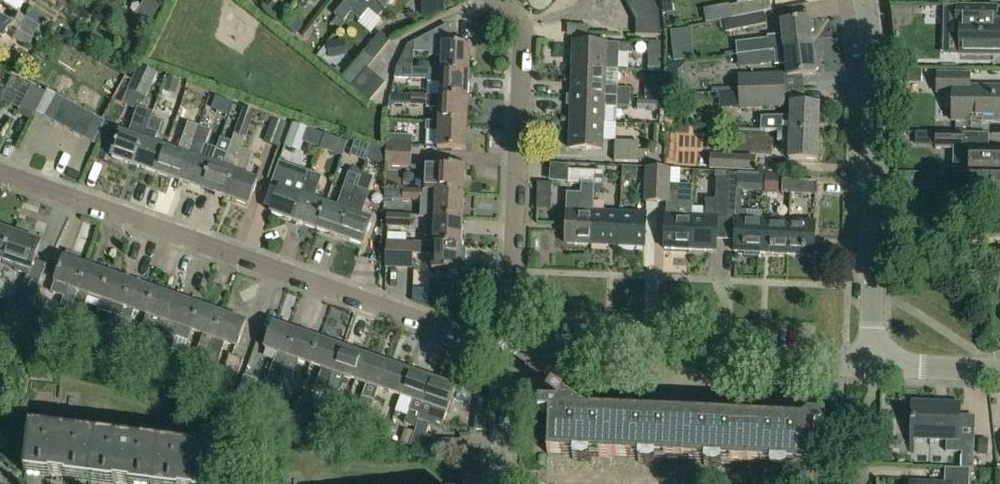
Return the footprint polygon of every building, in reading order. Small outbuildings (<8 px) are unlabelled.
[(362,0),(346,0),(334,14),(344,22),(351,13),(360,2),(362,0)] [(360,2),(370,9),(379,17),(393,0),(362,0),(360,2)] [(649,0),(625,0),(630,10),(649,0)] [(659,11),(653,0),(649,0),(630,10),(636,22),(659,11)] [(749,3),(730,6),(732,18),(772,10),(770,0),(748,0),(749,3)] [(370,9),(360,2),(351,13),(360,20),(370,9)] [(706,23),(732,18),(730,6),(730,4),(704,9),(706,23)] [(999,56),(999,22),(997,22),(998,5),(987,5),(987,8),(955,7),(955,25),(959,25),(959,56),(999,56)] [(636,22),(636,35),(661,36),(659,11),(636,22)] [(765,25),(763,13),(724,21),(726,33),(765,25)] [(0,38),(0,41),(9,46),(19,31),(32,39),(39,28),(15,14),(0,38)] [(809,19),(781,22),(783,36),(768,37),(768,39),(735,42),(737,55),(759,53),(784,50),(812,46),(811,33),(814,30),(814,23),(809,22),(809,19)] [(471,45),(453,44),(453,36),(447,24),(413,42),(413,52),(428,53),(428,56),(442,57),(441,70),(441,71),(470,72),(471,45)] [(689,29),(670,31),(673,62),(693,59),(689,29)] [(390,40),(381,32),(342,79),(352,87),(367,68),(390,40)] [(572,67),(606,69),(619,69),(620,53),(631,53),(632,44),(573,42),(572,67)] [(775,65),(775,66),(786,64),(787,77),(815,74),(815,72),(819,69),(818,62),(814,60),(812,46),(784,50),(759,53),(737,55),(738,68),(775,65)] [(689,89),(686,63),(667,65),(670,92),(689,89)] [(156,74),(140,66),(129,91),(145,98),(156,74)] [(605,96),(616,97),(617,88),(618,88),(605,87),(606,70),(619,70),(619,69),(606,69),(572,67),(571,95),(605,96)] [(367,68),(352,87),(361,94),(376,75),(367,68)] [(470,72),(441,71),(441,70),(396,68),(394,78),(427,79),(427,82),(441,82),(440,96),(440,97),(469,98),(470,72)] [(370,101),(385,83),(376,75),(361,94),(370,101)] [(968,88),(968,75),(936,75),(936,94),(952,94),(952,122),(999,123),(999,89),(968,88)] [(739,77),(739,92),(784,91),(784,76),(739,77)] [(34,117),(46,94),(14,78),(2,101),(34,117)] [(739,107),(784,105),(784,91),(739,92),(739,107)] [(440,97),(440,96),(411,95),(411,104),(426,105),(426,108),(439,109),(439,122),(439,123),(467,124),(469,98),(440,97)] [(617,108),(617,106),(616,105),(616,97),(605,96),(571,95),(570,122),(604,124),(604,108),(617,108)] [(55,122),(67,101),(57,96),(45,117),(55,122)] [(216,97),(212,109),(228,114),(232,103),(216,97)] [(661,101),(638,100),(637,110),(661,111),(661,101)] [(76,107),(67,101),(55,122),(65,127),(76,107)] [(761,130),(790,132),(818,133),(819,106),(791,104),(790,117),(762,117),(761,130)] [(212,164),(203,189),(226,197),(235,172),(243,149),(256,111),(244,106),(232,142),(220,138),(212,164)] [(65,127),(74,133),(86,112),(76,107),(65,127)] [(129,135),(121,132),(112,157),(135,165),(144,140),(152,117),(153,113),(138,107),(129,135)] [(84,138),(95,117),(86,112),(74,133),(84,138)] [(105,122),(95,117),(84,138),(93,143),(105,122)] [(152,117),(144,140),(135,165),(158,173),(167,148),(154,144),(157,134),(158,135),(163,121),(152,117)] [(318,140),(317,117),(295,118),(296,141),(318,140)] [(274,119),(265,142),(276,146),(285,123),(274,119)] [(439,123),(439,122),(426,121),(426,131),(426,145),(437,145),(438,149),(466,151),(467,124),(439,123)] [(603,149),(604,124),(570,122),(569,148),(603,149)] [(167,148),(158,173),(181,181),(190,156),(200,127),(189,123),(178,152),(167,148)] [(379,141),(378,125),(356,127),(357,143),(379,141)] [(200,127),(190,156),(181,181),(203,189),(212,164),(200,160),(205,146),(206,146),(211,131),(200,127)] [(788,159),(817,161),(818,133),(790,132),(788,159)] [(961,151),(962,135),(936,134),(936,150),(961,151)] [(342,157),(347,144),(334,139),(330,152),(342,157)] [(639,141),(615,141),(614,161),(638,162),(639,141)] [(412,144),(387,143),(387,151),(387,154),(412,156),(412,144)] [(243,149),(235,172),(226,197),(249,205),(258,180),(245,176),(248,166),(249,167),(254,153),(243,149)] [(968,173),(999,174),(999,151),(969,150),(968,173)] [(387,154),(386,165),(386,166),(411,167),(412,156),(387,154)] [(754,157),(711,155),(710,169),(753,170),(754,157)] [(312,173),(279,162),(271,185),(280,188),(271,213),(295,221),(304,196),(307,187),(312,173)] [(425,190),(425,191),(465,193),(466,166),(426,164),(425,187),(425,190)] [(646,168),(644,202),(657,202),(658,169),(646,168)] [(670,185),(671,170),(658,169),(657,202),(667,203),(669,203),(670,185)] [(569,170),(569,183),(581,184),(595,185),(595,172),(569,170)] [(604,172),(595,172),(595,185),(603,185),(604,172)] [(307,187),(304,196),(295,221),(318,229),(326,204),(312,199),(316,190),(318,191),(323,177),(312,173),(307,187)] [(968,173),(968,198),(999,199),(999,174),(968,173)] [(729,180),(727,210),(741,211),(742,189),(737,189),(738,174),(729,174),(729,180)] [(750,175),(738,174),(737,189),(742,189),(749,190),(750,175)] [(340,237),(349,212),(357,189),(356,189),(358,180),(348,177),(340,199),(337,208),(326,204),(318,229),(340,237)] [(716,199),(706,199),(705,216),(718,217),(727,218),(727,210),(729,180),(716,180),(716,199)] [(783,180),(783,194),(791,194),(792,181),(783,180)] [(817,182),(792,181),(791,194),(816,195),(817,182)] [(566,243),(592,245),(594,211),(595,185),(581,184),(580,194),(568,194),(566,243)] [(693,186),(670,185),(669,203),(667,203),(665,249),(690,250),(692,216),(693,186)] [(357,189),(349,212),(340,237),(364,245),(372,220),(360,216),(363,207),(364,207),(369,192),(357,188),(357,189)] [(435,218),(464,219),(465,193),(425,191),(425,190),(403,190),(403,200),(421,200),(421,205),(425,205),(425,214),(435,218)] [(594,211),(592,245),(619,246),(621,213),(594,211)] [(646,214),(621,213),(619,246),(644,248),(646,214)] [(411,215),(387,214),(386,228),(410,229),(411,215)] [(705,216),(692,216),(690,250),(716,251),(716,245),(718,217),(705,216)] [(449,245),(462,245),(464,219),(435,218),(434,244),(449,245)] [(737,218),(735,252),(745,253),(745,257),(760,258),(760,245),(762,219),(737,218)] [(789,221),(762,219),(760,245),(760,258),(761,258),(761,253),(788,255),(788,245),(789,221)] [(815,222),(789,221),(788,245),(788,255),(813,256),(815,222)] [(2,262),(12,232),(0,228),(0,261),(2,262)] [(12,232),(2,262),(17,267),(16,271),(29,276),(41,243),(12,232)] [(413,255),(414,243),(386,242),(385,268),(413,269),(413,255)] [(461,271),(461,269),(466,269),(466,257),(462,256),(462,245),(449,245),(434,244),(414,243),(413,255),(433,255),(432,270),(461,271)] [(65,258),(64,258),(55,283),(68,288),(65,297),(62,304),(72,307),(74,300),(78,291),(87,266),(76,262),(78,256),(67,253),(65,258)] [(74,300),(72,307),(69,314),(81,318),(89,295),(100,299),(109,274),(87,266),(78,291),(74,300)] [(111,340),(132,282),(109,274),(100,299),(97,308),(109,312),(100,336),(111,340)] [(26,280),(14,305),(25,311),(37,285),(26,280)] [(154,290),(132,282),(111,340),(123,344),(134,311),(145,315),(154,290)] [(413,298),(427,303),(427,289),(413,289),(413,298)] [(154,290),(145,315),(157,319),(146,353),(157,357),(161,346),(169,323),(178,298),(154,290)] [(169,323),(161,346),(157,357),(168,361),(176,338),(187,341),(191,331),(200,306),(178,298),(169,323)] [(202,335),(199,344),(210,348),(213,339),(222,314),(200,306),(191,331),(202,335)] [(222,314),(213,339),(210,348),(205,362),(217,366),(225,343),(237,347),(246,322),(222,314)] [(277,354),(274,363),(285,367),(288,357),(297,331),(274,323),(265,349),(277,354)] [(288,357),(285,367),(280,380),(291,384),(299,361),(311,365),(320,339),(297,331),(288,357)] [(342,347),(320,339),(311,365),(322,369),(314,392),(325,396),(333,373),(342,347)] [(205,362),(210,348),(199,344),(194,358),(205,362)] [(333,373),(325,396),(322,405),(334,409),(344,377),(356,381),(365,355),(342,347),(333,373)] [(243,360),(230,355),(216,393),(229,398),(243,360)] [(387,363),(365,355),(356,381),(367,385),(355,418),(367,422),(370,412),(375,399),(378,389),(387,363)] [(280,380),(285,367),(274,363),(273,363),(268,376),(280,380)] [(410,371),(387,363),(378,389),(401,397),(410,371)] [(401,397),(413,401),(405,424),(416,428),(418,422),(424,405),(433,379),(410,371),(401,397)] [(244,375),(236,398),(249,403),(257,380),(244,375)] [(456,387),(433,379),(424,405),(418,422),(416,428),(410,446),(433,452),(460,452),(461,441),(437,440),(426,436),(430,425),(435,427),(436,423),(443,425),(456,387)] [(570,394),(555,384),(543,384),(541,388),(540,403),(539,403),(538,414),(550,415),(548,454),(812,467),(814,428),(825,428),(825,417),(808,416),(807,426),(594,416),(568,398),(570,394)] [(381,416),(386,403),(375,399),(370,412),(381,416)] [(974,442),(958,441),(960,405),(913,403),(911,440),(946,441),(946,453),(962,453),(961,469),(969,470),(973,470),(974,442)] [(109,483),(221,483),(225,453),(31,428),(25,473),(109,483)] [(908,483),(969,483),(969,470),(961,469),(945,469),(944,483),(909,482),(908,483)]
